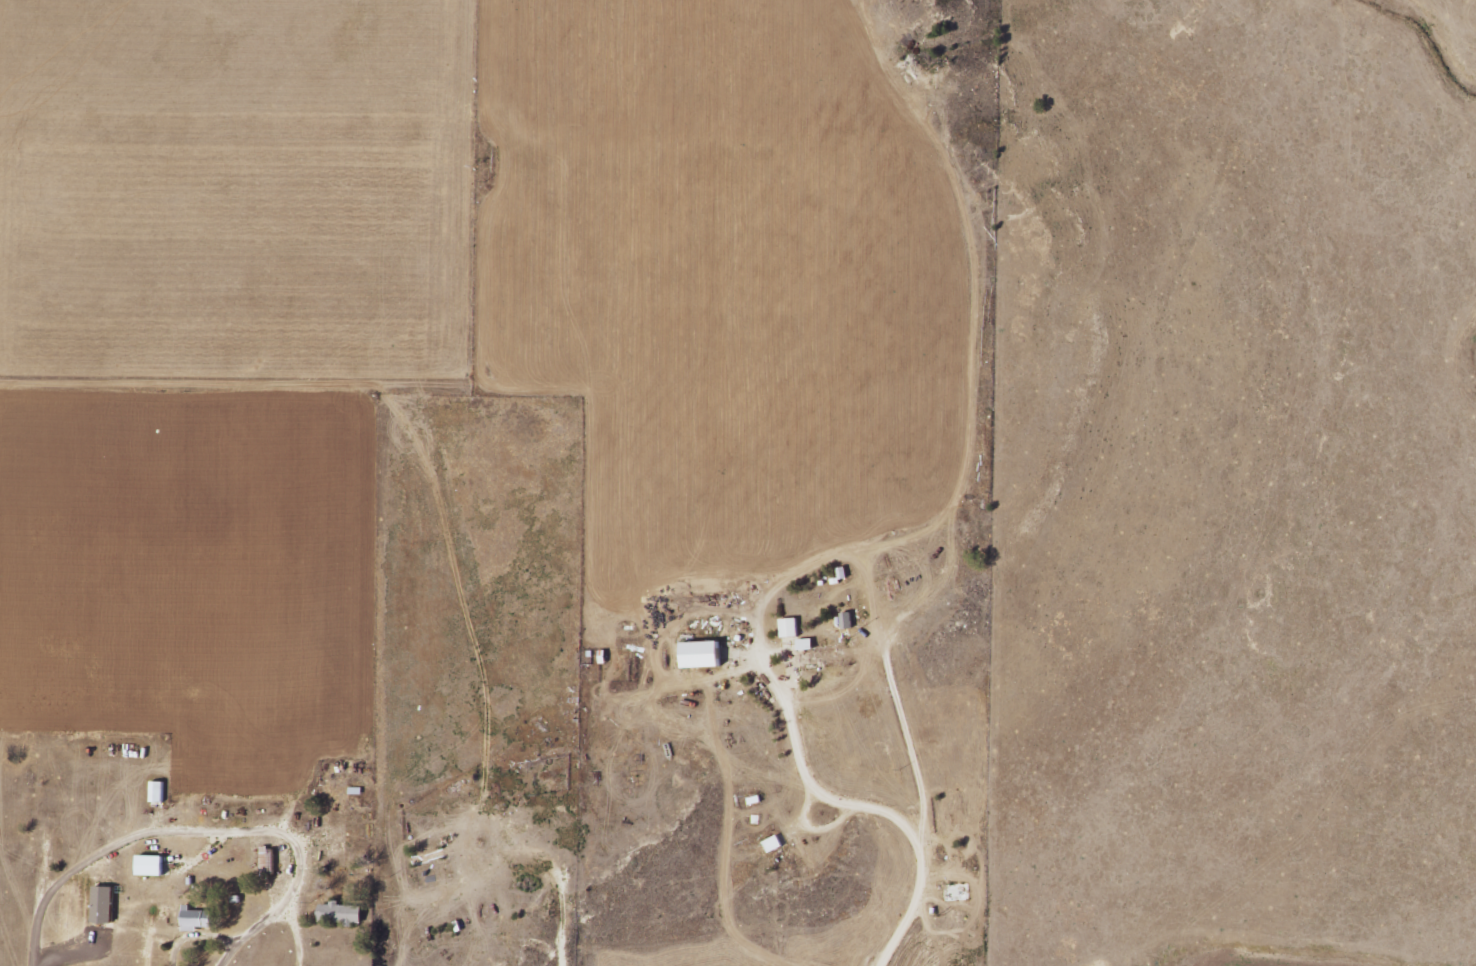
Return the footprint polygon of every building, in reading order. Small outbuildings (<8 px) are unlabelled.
[(784,638),(801,637),(800,619),(783,619),(784,638)] [(801,651),(810,651),(810,656),(816,656),(816,667),(843,666),(842,647),(816,648),(816,639),(801,640),(801,651)] [(685,642),(686,668),(724,667),(723,641),(685,642)] [(786,847),(782,836),(767,841),(772,853),(786,847)] [(141,875),(166,876),(167,857),(141,856),(141,875)] [(116,924),(117,887),(97,886),(96,923),(116,924)] [(366,906),(341,906),(341,901),(333,901),(333,906),(322,905),(322,923),(348,924),(348,927),(365,928),(366,906)] [(215,911),(193,911),(193,906),(186,906),(186,932),(201,932),(201,927),(214,927),(215,911)]
